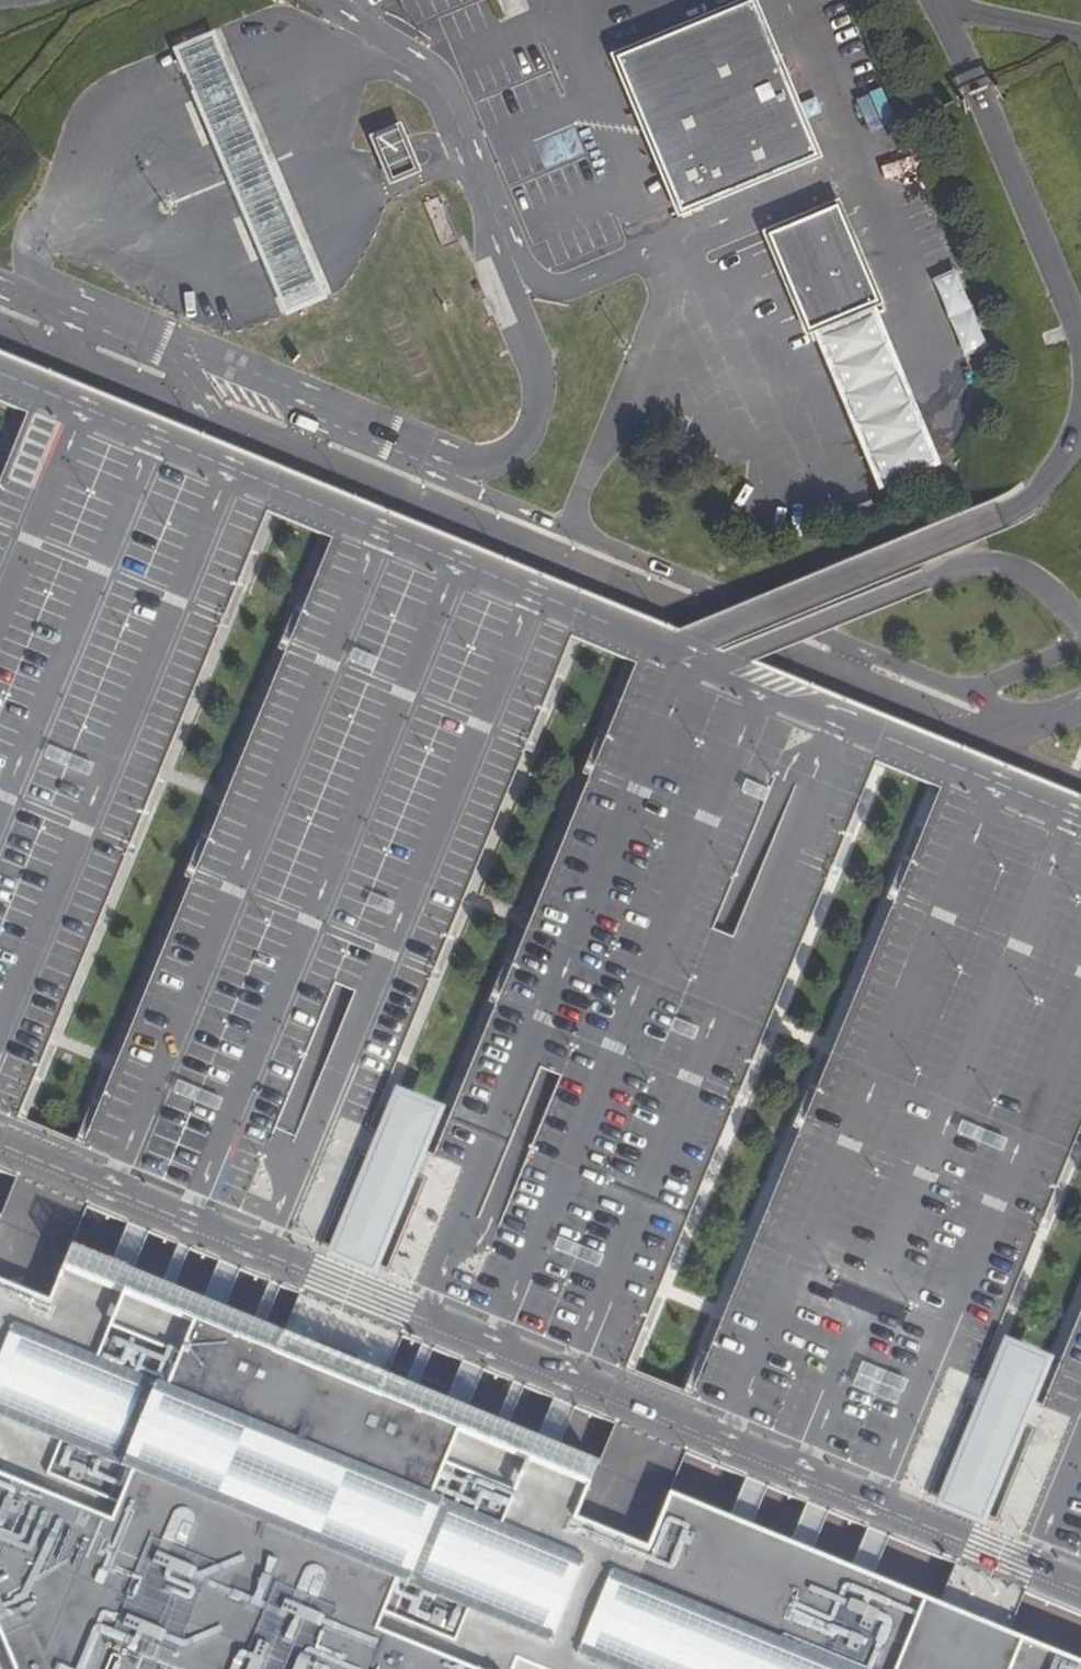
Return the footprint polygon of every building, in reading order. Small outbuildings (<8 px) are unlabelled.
[(684,216),(818,160),(754,7),(619,63),(684,216)] [(245,248),(276,321),(328,298),(298,227),(241,90),(214,26),(162,48),(189,113),(245,248)] [(364,133),(387,187),(422,172),(399,119),(364,133)] [(888,186),(917,173),(911,159),(882,172),(888,186)] [(776,236),(812,322),(876,296),(840,209),(776,236)] [(955,268),(932,277),(963,356),(986,347),(955,268)] [(833,376),(885,500),(950,472),(899,349),(833,376)] [(107,1279),(155,1298),(199,1317),(246,1337),(396,1399),(443,1418),(489,1437),(535,1456),(726,1536),(789,1562),(850,1587),(1048,1668),(1080,1668),(1080,1318),(1043,1412),(980,1387),(1045,1226),(1076,1150),(1080,1138),(1080,803),(238,455),(0,357),(0,409),(27,420),(20,437),(0,486),(0,1234),(107,1279)] [(850,1587),(789,1562),(726,1536),(535,1456),(489,1437),(443,1418),(396,1399),(246,1337),(199,1317),(155,1298),(107,1279),(0,1234),(0,1668),(1048,1668),(850,1587)]
